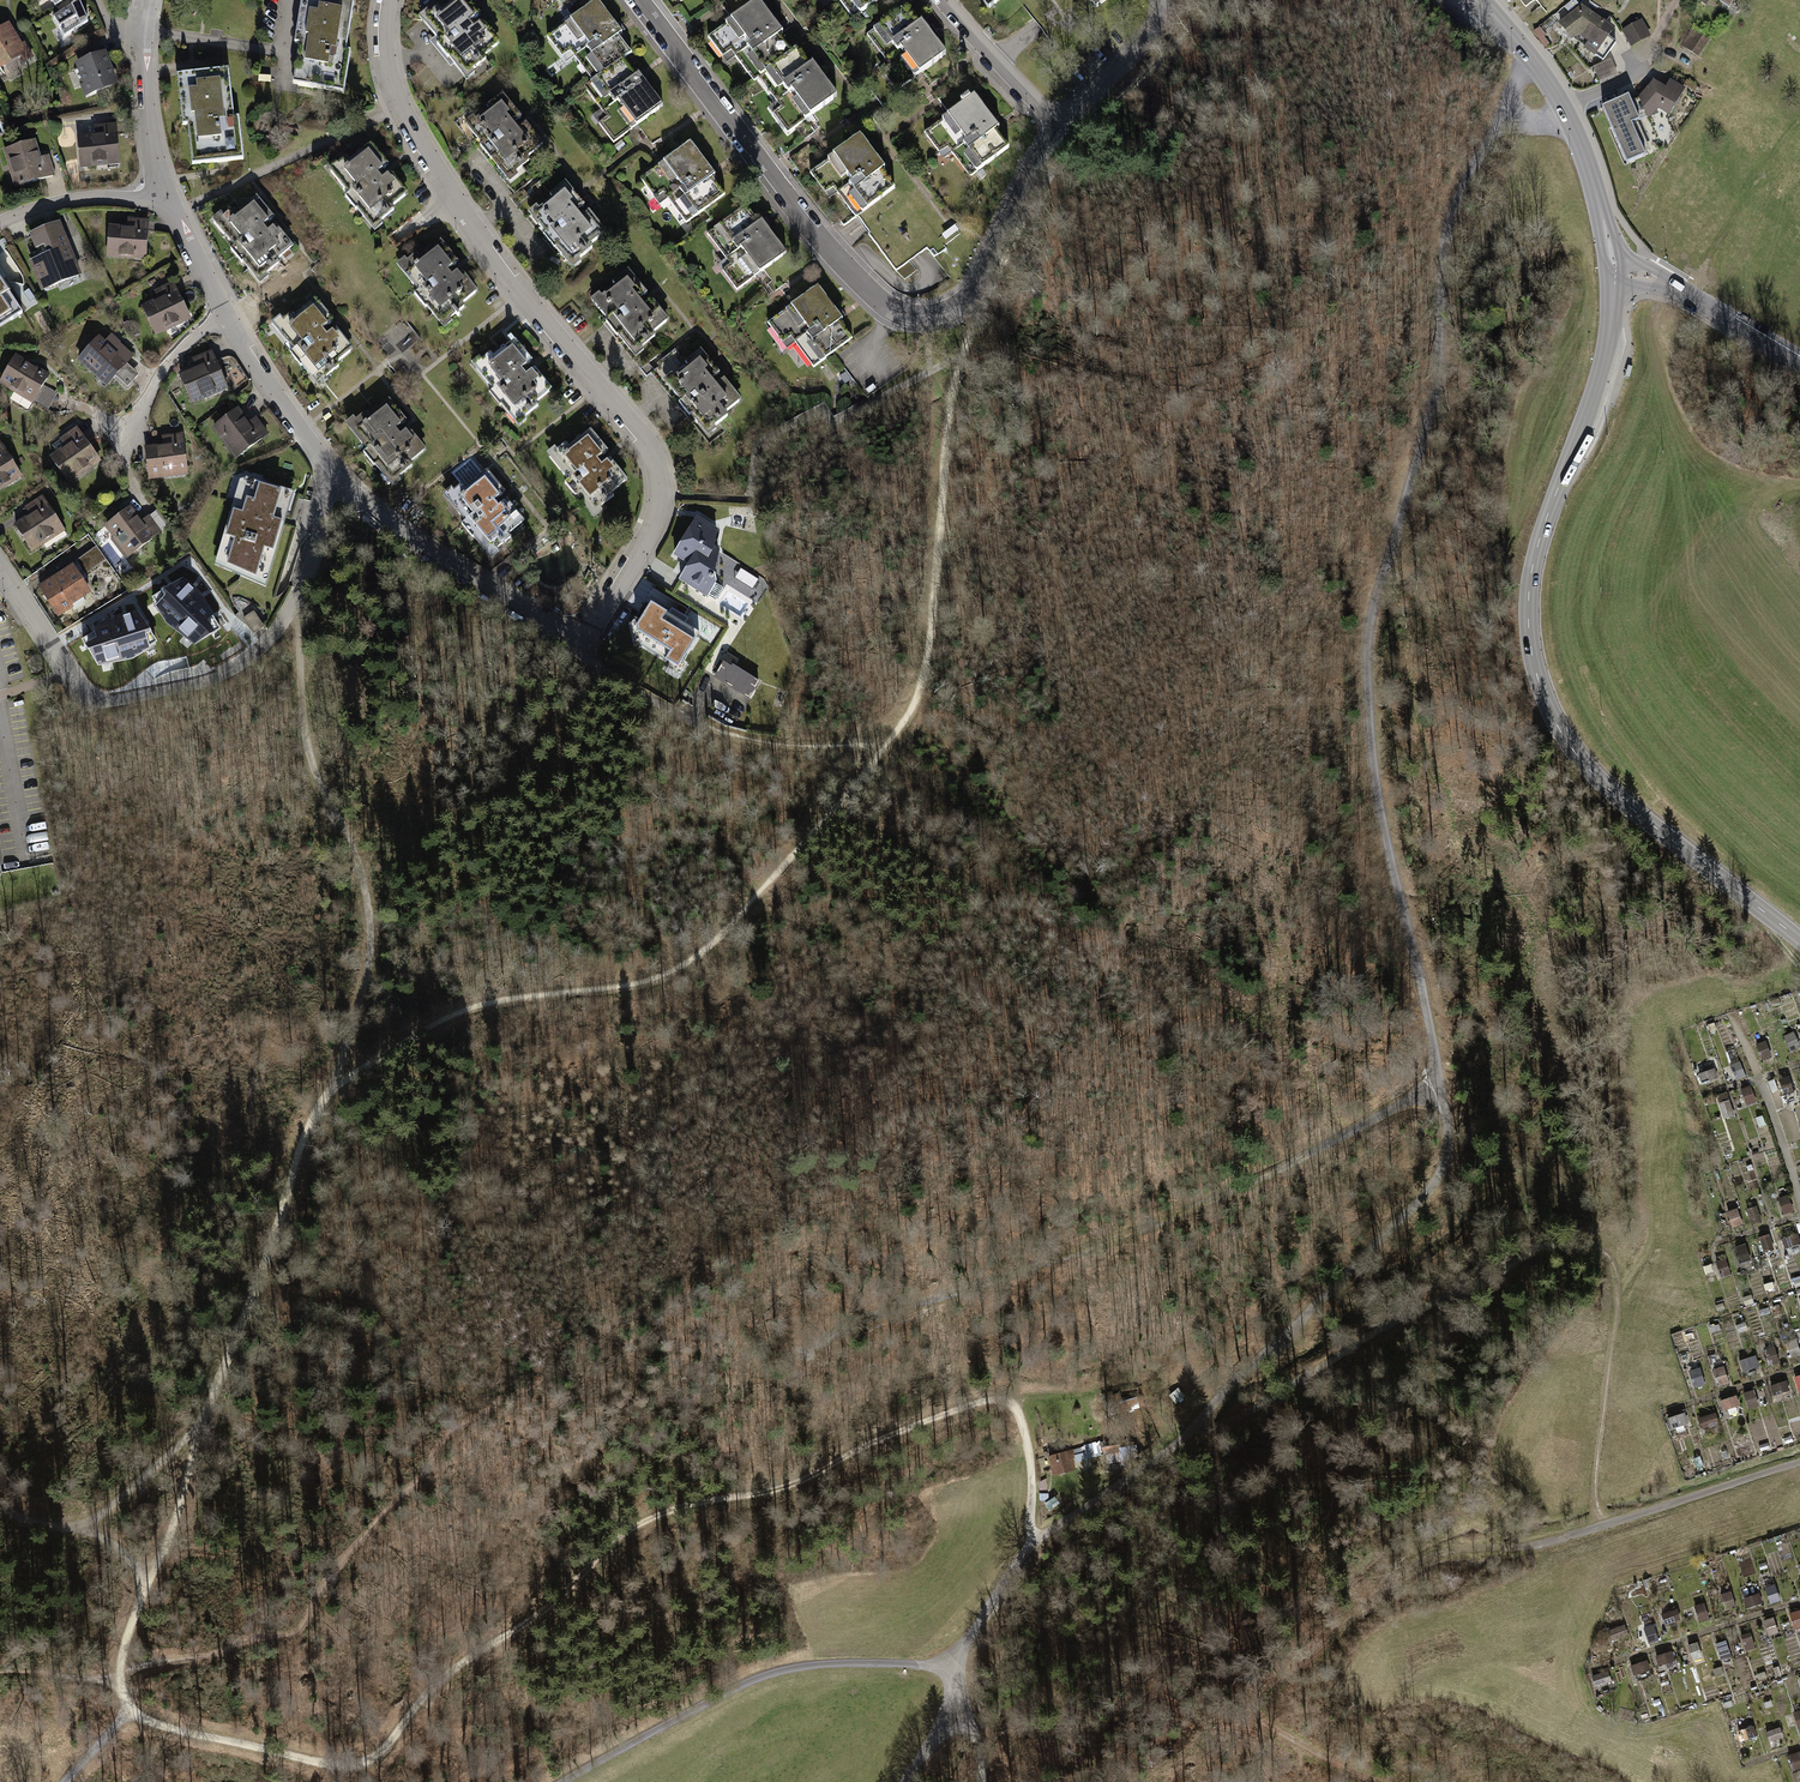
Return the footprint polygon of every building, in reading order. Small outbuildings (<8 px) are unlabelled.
[(56,6),(60,14),(79,2),(85,16),(87,15),(81,0),(65,0),(56,6)] [(335,0),(306,0),(299,45),(304,46),(304,45),(345,52),(345,50),(353,3),(335,0)] [(497,45),(488,33),(490,31),(482,22),(474,29),(469,23),(478,16),(471,8),(473,6),(469,0),(453,0),(440,11),(437,7),(427,15),(423,18),(442,41),(437,46),(448,59),(453,55),(468,73),(472,70),(486,59),(483,56),(497,45)] [(632,52),(619,35),(622,33),(597,0),(547,37),(562,57),(570,51),(592,80),(593,81),(623,58),(623,59),(632,52)] [(758,78),(758,77),(792,52),(792,51),(780,35),(782,33),(758,0),(708,37),(723,57),(731,51),(753,81),(758,78)] [(878,0),(839,0),(853,19),(878,0)] [(988,8),(994,4),(992,0),(982,0),(988,8)] [(54,18),(64,37),(88,22),(85,16),(79,2),(60,14),(54,18)] [(896,91),(946,54),(921,20),(918,23),(905,6),(867,35),(889,66),(882,71),(896,91)] [(1566,31),(1568,34),(1570,34),(1571,35),(1576,31),(1590,42),(1586,48),(1603,60),(1616,42),(1608,37),(1612,32),(1603,25),(1610,16),(1599,7),(1595,8),(1591,13),(1582,7),(1578,10),(1577,9),(1569,16),(1570,16),(1560,24),(1566,31)] [(423,18),(427,15),(424,12),(416,18),(433,39),(429,42),(450,67),(453,64),(466,80),(474,73),(472,70),(468,73),(453,55),(448,59),(437,46),(442,41),(423,18)] [(1622,30),(1631,45),(1649,35),(1640,20),(1622,30)] [(0,33),(0,65),(18,54),(24,63),(32,58),(24,45),(21,46),(9,27),(0,33)] [(1568,34),(1566,31),(1563,34),(1571,40),(1573,38),(1586,48),(1590,42),(1576,31),(1571,35),(1570,34),(1568,34)] [(1692,31),(1686,40),(1691,44),(1687,49),(1697,55),(1707,40),(1692,31)] [(1691,44),(1686,40),(1682,45),(1687,49),(1691,44)] [(350,51),(345,50),(345,52),(304,45),(304,46),(297,86),(344,93),(350,51)] [(787,133),(837,96),(813,63),(809,65),(797,48),(792,51),(792,52),(758,77),(758,78),(781,107),(773,113),(787,133)] [(115,81),(105,56),(78,66),(86,85),(82,87),(86,96),(96,93),(95,89),(115,81)] [(635,75),(623,59),(623,58),(593,81),(592,80),(584,87),(607,117),(598,123),(613,143),(663,105),(638,73),(635,75)] [(1594,67),(1600,81),(1616,74),(1610,60),(1594,67)] [(228,70),(182,75),(187,125),(192,124),(234,119),(233,118),(228,70)] [(1640,99),(1648,117),(1650,116),(1657,107),(1662,105),(1671,111),(1684,89),(1670,81),(1666,89),(1654,83),(1640,99)] [(970,176),(1009,147),(996,130),(999,128),(974,95),(970,98),(968,96),(960,101),(962,104),(924,132),(939,152),(947,146),(970,176)] [(526,157),(540,146),(531,135),(533,133),(526,123),(517,130),(512,124),(521,117),(513,108),(509,112),(506,109),(508,107),(499,96),(486,107),(489,110),(475,121),(472,124),(486,142),(480,147),(491,160),(496,156),(511,174),(505,178),(517,192),(522,188),(532,179),(522,166),(529,161),(526,157)] [(1648,117),(1640,99),(1631,102),(1628,96),(1602,107),(1627,163),(1645,155),(1644,154),(1632,124),(1637,122),(1648,117)] [(472,124),(475,121),(473,117),(465,124),(477,139),(472,143),(514,194),(509,197),(511,200),(524,190),(522,188),(517,192),(505,178),(511,174),(496,156),(491,160),(480,147),(486,142),(472,124)] [(238,118),(233,118),(234,119),(192,124),(197,165),(243,160),(238,118)] [(1650,151),(1637,122),(1632,124),(1644,154),(1650,151)] [(81,166),(96,165),(96,161),(119,159),(115,125),(96,127),(97,136),(78,138),(81,166)] [(856,217),(894,187),(882,170),(885,168),(860,135),(810,173),(825,192),(833,186),(856,217)] [(686,223),(725,194),(712,177),(715,174),(690,141),(640,179),(655,199),(663,193),(686,223)] [(15,164),(21,185),(53,175),(47,157),(39,159),(34,142),(7,150),(11,164),(15,164)] [(391,207),(405,195),(396,184),(398,182),(391,173),(388,175),(382,180),(377,174),(383,169),(386,167),(379,158),(382,156),(371,143),(349,161),(346,157),(338,164),(334,167),(352,190),(348,194),(345,196),(356,210),(357,209),(361,206),(376,224),(380,221),(394,210),(391,207)] [(327,167),(348,194),(352,190),(334,167),(338,164),(335,160),(327,167)] [(382,180),(388,175),(383,169),(377,174),(382,180)] [(589,245),(603,233),(594,222),(596,220),(589,211),(580,218),(575,212),(584,205),(576,196),(572,199),(569,196),(571,194),(563,183),(550,194),(540,181),(531,188),(533,191),(528,195),(518,203),(529,217),(531,215),(546,233),(543,235),(554,248),(559,244),(574,262),(578,259),(592,248),(589,245)] [(518,203),(528,195),(524,190),(511,200),(563,264),(566,261),(573,269),(581,262),(578,259),(574,262),(559,244),(554,248),(543,235),(546,233),(531,215),(529,217),(518,203)] [(267,209),(256,196),(235,214),(231,210),(223,216),(219,220),(238,243),(234,246),(231,249),(241,262),(242,262),(247,258),(262,277),(266,274),(280,262),(277,259),(291,248),(281,236),(284,234),(276,225),(273,228),(268,232),(263,226),(268,222),(271,219),(265,211),(267,209)] [(759,222),(746,205),(707,234),(730,264),(722,270),(737,290),(787,253),(762,220),(759,222)] [(361,206),(357,209),(375,231),(382,224),(380,221),(376,224),(361,206)] [(212,220),(234,246),(238,243),(219,220),(223,216),(220,213),(212,220)] [(123,253),(146,254),(148,221),(129,220),(128,228),(109,227),(108,255),(122,256),(123,253)] [(268,232),(273,228),(268,222),(263,226),(268,232)] [(43,290),(79,275),(68,248),(67,248),(58,224),(32,235),(39,253),(37,254),(39,259),(32,262),(43,290)] [(461,304),(475,292),(465,281),(468,279),(460,270),(457,272),(452,277),(447,271),(452,266),(455,264),(449,255),(451,253),(440,240),(418,258),(415,254),(407,260),(403,264),(422,287),(418,290),(415,293),(426,307),(427,306),(430,303),(446,321),(450,318),(455,314),(457,316),(460,315),(457,312),(463,307),(461,304)] [(397,264),(418,290),(422,287),(403,264),(407,260),(405,257),(397,264)] [(247,258),(242,262),(260,283),(268,277),(266,274),(262,277),(247,258)] [(452,277),(457,272),(452,266),(447,271),(452,277)] [(652,333),(666,321),(657,310),(659,308),(651,299),(643,305),(638,300),(647,293),(639,283),(634,287),(632,284),(634,282),(625,271),(612,282),(615,285),(601,296),(597,299),(612,317),(606,323),(617,336),(622,332),(636,350),(631,354),(643,367),(648,363),(658,355),(648,342),(655,336),(652,333)] [(22,312),(0,279),(0,319),(6,315),(10,321),(22,312)] [(181,321),(189,317),(187,314),(188,313),(173,284),(156,292),(160,300),(143,308),(155,334),(168,327),(169,329),(182,322),(181,321)] [(813,367),(852,338),(839,321),(842,318),(818,286),(768,323),(782,343),(791,337),(813,367)] [(597,299),(601,296),(599,293),(591,300),(603,315),(598,318),(642,372),(650,365),(648,363),(643,367),(631,354),(636,350),(622,332),(617,336),(606,323),(612,317),(597,299)] [(326,312),(316,299),(294,317),(290,313),(282,320),(278,323),(297,346),(293,350),(290,352),(301,366),(302,365),(306,362),(321,380),(325,377),(339,366),(336,363),(350,351),(340,340),(343,338),(335,329),(332,331),(327,335),(322,330),(328,325),(331,323),(324,314),(326,312)] [(430,303),(427,306),(444,327),(452,321),(450,318),(446,321),(430,303)] [(272,323),(293,350),(297,346),(278,323),(282,320),(280,316),(272,323)] [(327,335),(332,331),(328,325),(322,330),(327,335)] [(94,366),(110,381),(115,376),(127,363),(133,357),(110,336),(104,343),(98,338),(79,359),(90,369),(94,366)] [(540,380),(542,378),(535,368),(531,371),(526,375),(521,370),(527,365),(530,363),(523,354),(525,352),(515,339),(493,357),(490,353),(481,360),(477,363),(496,386),(492,389),(489,392),(500,405),(501,405),(505,401),(520,420),(524,417),(538,406),(535,402),(549,391),(540,380)] [(725,412),(739,401),(729,390),(732,388),(724,378),(716,385),(711,379),(719,373),(712,363),(707,367),(705,364),(707,362),(698,351),(685,362),(675,349),(657,363),(659,366),(654,370),(653,371),(664,385),(667,383),(681,400),(678,402),(689,415),(694,411),(709,430),(713,427),(727,416),(725,412)] [(206,399),(227,389),(211,352),(194,360),(197,368),(180,375),(191,401),(204,395),(206,399)] [(471,363),(492,389),(496,386),(477,363),(481,360),(479,356),(471,363)] [(31,366),(15,357),(1,382),(13,388),(16,386),(36,397),(43,385),(48,377),(31,367),(31,366)] [(306,362),(302,365),(319,387),(327,380),(325,377),(321,380),(306,362)] [(139,374),(127,363),(115,376),(127,387),(139,374)] [(526,375),(531,371),(527,365),(521,370),(526,375)] [(650,365),(642,372),(646,377),(651,373),(692,424),(695,421),(708,437),(716,430),(713,427),(709,430),(694,411),(689,415),(678,402),(681,400),(667,383),(664,385),(653,371),(654,370),(650,365)] [(58,394),(43,385),(36,397),(34,401),(49,409),(58,394)] [(400,412),(389,399),(367,417),(364,413),(356,419),(352,423),(371,446),(366,449),(363,452),(374,466),(375,465),(379,461),(394,480),(398,477),(412,466),(409,462),(423,451),(414,439),(416,438),(409,428),(406,431),(400,435),(395,429),(401,425),(404,422),(397,414),(400,412)] [(505,401),(501,405),(518,427),(527,420),(524,417),(520,420),(505,401)] [(227,437),(240,454),(267,434),(255,419),(248,424),(237,409),(214,426),(223,438),(227,437)] [(345,423),(366,449),(371,446),(352,423),(356,419),(353,416),(345,423)] [(400,435),(406,431),(401,425),(395,429),(400,435)] [(96,456),(77,428),(61,439),(63,442),(54,448),(58,453),(51,457),(67,481),(79,472),(78,468),(96,456)] [(611,493),(625,481),(615,470),(618,468),(610,459),(607,461),(602,466),(597,460),(602,455),(605,453),(598,444),(601,442),(590,429),(568,447),(565,443),(557,450),(553,453),(572,476),(568,480),(564,482),(575,496),(576,495),(580,492),(596,510),(599,507),(613,496),(611,493)] [(186,468),(182,435),(163,437),(164,446),(145,449),(149,476),(164,475),(164,470),(186,468)] [(17,471),(0,444),(0,482),(17,471)] [(546,453),(568,480),(572,476),(553,453),(557,450),(555,447),(546,453)] [(602,466),(607,461),(602,455),(597,460),(602,466)] [(379,461),(375,465),(393,487),(400,480),(398,477),(394,480),(379,461)] [(498,484),(487,471),(486,472),(465,488),(463,486),(462,484),(454,491),(450,494),(469,518),(465,521),(461,524),(472,537),(473,537),(477,533),(493,552),(497,548),(510,537),(508,534),(522,523),(512,511),(515,509),(507,500),(504,502),(498,507),(494,501),(499,497),(502,494),(495,486),(498,484)] [(289,494),(290,491),(246,478),(239,481),(214,564),(262,585),(266,573),(255,570),(253,576),(230,566),(232,556),(222,552),(240,493),(249,496),(253,484),(289,494)] [(255,570),(266,573),(289,494),(253,484),(249,496),(240,493),(222,552),(232,556),(230,566),(253,576),(255,570)] [(450,494),(454,491),(451,488),(443,495),(465,521),(469,518),(450,494)] [(580,492),(576,495),(594,517),(602,510),(599,507),(596,510),(580,492)] [(47,547),(66,534),(42,497),(26,508),(31,515),(15,525),(31,549),(43,541),(47,547)] [(498,507),(504,502),(499,497),(494,501),(498,507)] [(111,539),(126,558),(160,532),(159,531),(148,517),(141,523),(129,508),(107,525),(115,536),(111,539)] [(157,510),(148,517),(159,531),(168,525),(157,510)] [(716,531),(697,519),(675,555),(690,565),(703,544),(711,549),(712,547),(716,531)] [(477,533),(473,537),(491,558),(499,551),(497,548),(493,552),(477,533)] [(717,551),(712,547),(711,549),(703,544),(690,565),(681,580),(706,596),(707,595),(714,600),(716,600),(723,590),(722,587),(714,583),(713,575),(717,551)] [(99,550),(96,546),(75,561),(84,574),(98,564),(92,556),(99,550)] [(99,550),(92,556),(98,564),(105,559),(99,550)] [(89,592),(72,567),(61,574),(61,575),(54,580),(53,579),(40,588),(52,608),(53,607),(58,615),(71,607),(69,604),(89,592)] [(737,580),(756,588),(760,578),(741,570),(737,580)] [(173,589),(164,595),(163,594),(153,601),(157,609),(156,609),(166,626),(194,649),(211,640),(216,637),(215,636),(221,632),(214,620),(215,619),(213,616),(201,596),(199,593),(183,581),(173,589)] [(680,638),(687,627),(646,602),(635,621),(640,645),(642,646),(651,651),(657,641),(661,643),(659,647),(682,661),(691,645),(680,638)] [(265,627),(255,612),(244,620),(254,634),(265,627)] [(158,645),(151,633),(150,634),(144,625),(138,614),(125,616),(118,617),(115,620),(95,633),(81,642),(98,670),(134,662),(158,645)] [(704,627),(694,622),(689,629),(699,635),(704,627)] [(651,651),(642,646),(637,655),(646,660),(651,651)] [(715,676),(749,697),(758,682),(731,665),(735,659),(728,655),(715,676)] [(1783,1035),(1790,1050),(1799,1046),(1793,1030),(1783,1035)] [(1755,1043),(1760,1059),(1770,1056),(1765,1040),(1755,1043)] [(1729,1063),(1735,1079),(1745,1076),(1739,1060),(1729,1063)] [(1698,1072),(1701,1083),(1717,1078),(1714,1067),(1698,1072)] [(1778,1078),(1784,1094),(1793,1091),(1788,1075),(1778,1078)] [(1740,1088),(1746,1104),(1756,1100),(1750,1084),(1740,1088)] [(1718,1103),(1723,1118),(1734,1114),(1728,1099),(1718,1103)] [(1787,1193),(1777,1197),(1783,1214),(1793,1210),(1787,1193)] [(1756,1205),(1746,1208),(1751,1224),(1761,1220),(1756,1205)] [(1726,1210),(1732,1227),(1742,1224),(1737,1207),(1726,1210)] [(1783,1248),(1799,1242),(1797,1232),(1780,1238),(1783,1248)] [(1758,1236),(1763,1252),(1774,1249),(1768,1233),(1758,1236)] [(1735,1245),(1740,1261),(1750,1258),(1745,1242),(1735,1245)] [(1715,1259),(1720,1276),(1730,1273),(1725,1256),(1715,1259)] [(1791,1357),(1799,1354),(1799,1350),(1796,1337),(1786,1340),(1791,1357)] [(1764,1346),(1769,1364),(1778,1362),(1773,1343),(1764,1346)] [(1739,1360),(1742,1371),(1759,1366),(1756,1354),(1739,1360)] [(1713,1368),(1719,1384),(1729,1381),(1723,1364),(1713,1368)] [(1688,1369),(1693,1386),(1704,1383),(1699,1366),(1688,1369)] [(1769,1385),(1772,1395),(1788,1389),(1785,1379),(1769,1385)] [(1742,1392),(1747,1408),(1758,1405),(1753,1388),(1742,1392)] [(1183,1396),(1178,1389),(1170,1395),(1176,1402),(1183,1396)] [(1719,1400),(1723,1410),(1739,1404),(1735,1394),(1719,1400)] [(1137,1395),(1123,1400),(1125,1409),(1140,1404),(1137,1395)] [(1684,1411),(1666,1417),(1671,1431),(1689,1425),(1684,1411)] [(1715,1411),(1698,1417),(1702,1428),(1719,1423),(1715,1411)] [(1117,1441),(1100,1443),(1102,1452),(1103,1452),(1104,1455),(1119,1452),(1117,1441)] [(1097,1443),(1085,1446),(1087,1453),(1098,1450),(1097,1443)] [(1071,1450),(1049,1456),(1054,1473),(1054,1475),(1074,1469),(1071,1457),(1074,1456),(1073,1453),(1072,1453),(1071,1450)] [(1046,1479),(1039,1483),(1040,1493),(1047,1490),(1046,1479)] [(1055,1497),(1044,1504),(1049,1510),(1059,1503),(1055,1497)] [(1764,1587),(1770,1603),(1780,1600),(1774,1583),(1764,1587)] [(1720,1593),(1725,1610),(1736,1607),(1731,1590),(1720,1593)] [(1743,1598),(1746,1608),(1762,1603),(1758,1593),(1743,1598)] [(1694,1605),(1699,1622),(1709,1619),(1704,1602),(1694,1605)] [(1661,1613),(1664,1623),(1680,1619),(1677,1608),(1661,1613)] [(1794,1628),(1799,1626),(1799,1613),(1799,1610),(1789,1612),(1794,1628)] [(1763,1620),(1768,1635),(1778,1632),(1773,1616),(1763,1620)] [(1642,1627),(1648,1643),(1658,1640),(1653,1623),(1642,1627)] [(1607,1630),(1611,1640),(1627,1634),(1623,1624),(1607,1630)] [(1740,1634),(1745,1650),(1755,1647),(1750,1631),(1740,1634)] [(1715,1643),(1720,1659),(1730,1656),(1725,1640),(1715,1643)] [(1687,1644),(1692,1660),(1702,1657),(1697,1641),(1687,1644)] [(1655,1656),(1658,1666),(1674,1661),(1671,1651),(1655,1656)] [(1630,1665),(1633,1675),(1650,1669),(1647,1659),(1630,1665)] [(1591,1676),(1594,1687),(1611,1681),(1607,1670),(1591,1676)] [(1737,1731),(1740,1741),(1757,1736),(1753,1726),(1737,1731)] [(1763,1730),(1770,1750),(1781,1746),(1778,1739),(1784,1737),(1780,1727),(1773,1729),(1772,1726),(1763,1730)] [(1794,1771),(1799,1769),(1799,1754),(1799,1751),(1788,1755),(1794,1771)]
